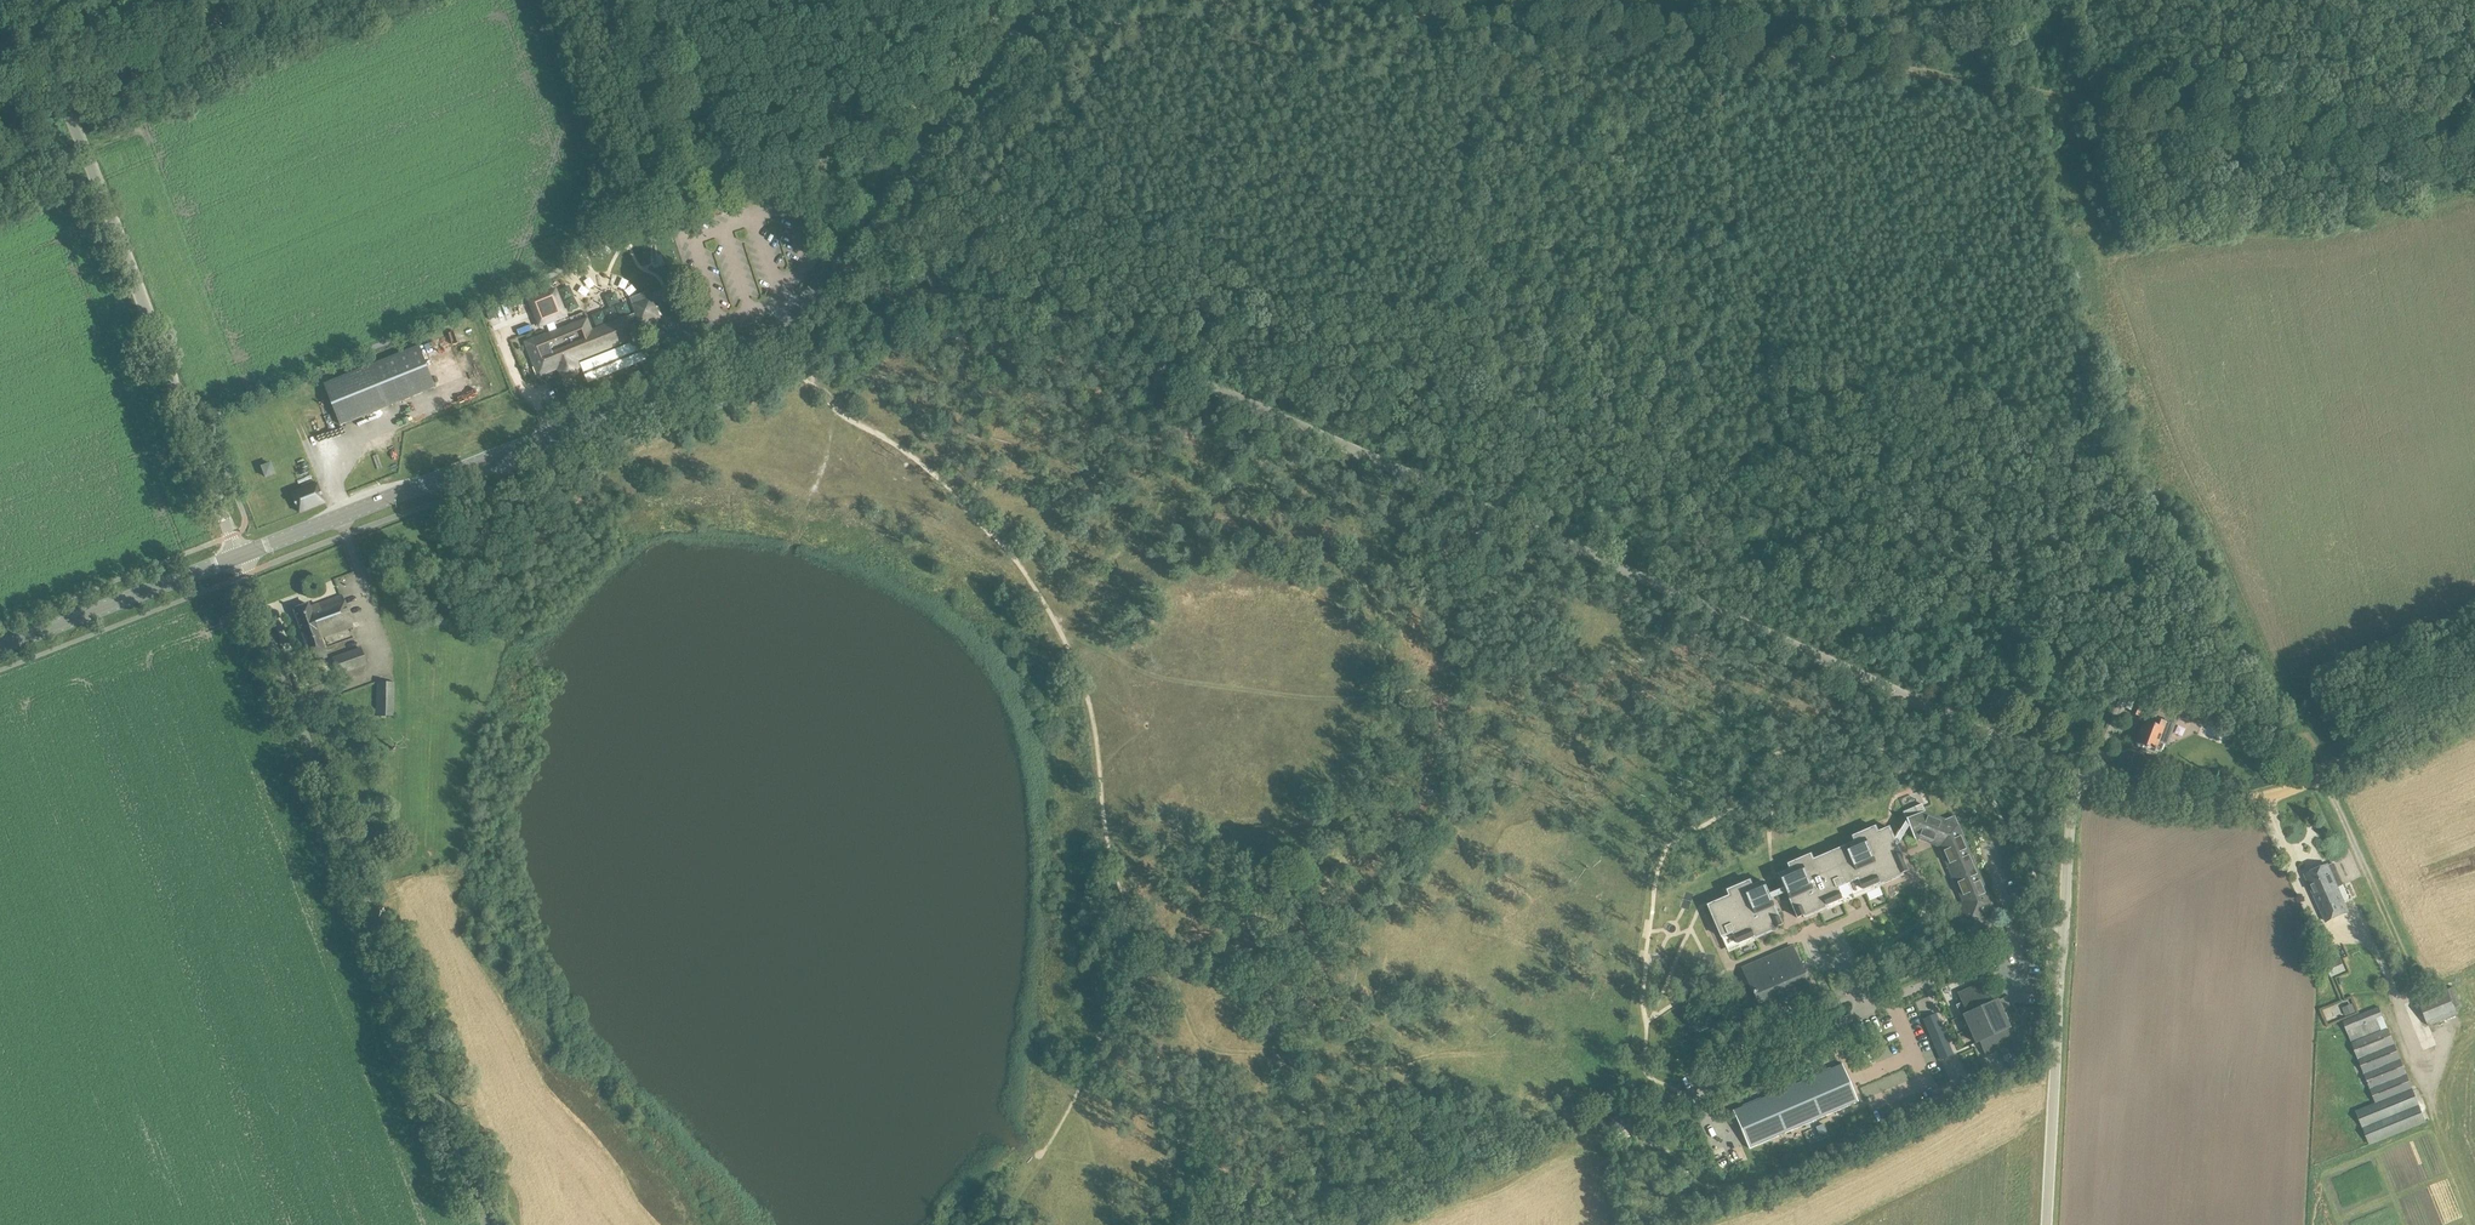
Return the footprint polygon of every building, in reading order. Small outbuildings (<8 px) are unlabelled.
[(537,297),(529,300),(540,327),(547,324),(554,321),(567,316),(556,290),(537,297)] [(546,335),(526,343),(535,366),(536,365),(540,375),(558,368),(559,371),(560,372),(560,373),(561,374),(562,375),(563,376),(564,376),(564,377),(565,377),(566,377),(567,378),(568,378),(569,378),(575,375),(576,375),(576,374),(577,374),(577,373),(578,372),(578,371),(579,371),(579,370),(579,369),(579,368),(579,367),(579,366),(579,365),(578,364),(576,359),(584,356),(586,357),(635,338),(630,325),(632,325),(638,323),(640,322),(640,323),(644,322),(644,323),(655,319),(651,310),(654,308),(650,297),(648,292),(631,299),(633,304),(637,314),(592,331),(587,320),(558,331),(551,334),(546,336),(546,335)] [(418,345),(323,384),(339,427),(436,388),(418,345)] [(270,463),(261,467),(265,477),(274,473),(270,463)] [(316,485),(291,495),(297,515),(301,514),(325,504),(316,485)] [(309,604),(293,609),(309,656),(314,655),(316,660),(327,657),(321,638),(353,628),(351,624),(342,597),(310,608),(309,604)] [(453,625),(453,616),(453,615),(435,615),(436,624),(453,625)] [(338,675),(366,664),(359,647),(332,657),(338,675)] [(393,716),(394,681),(376,680),(374,715),(393,716)] [(2122,690),(2116,709),(2124,712),(2127,703),(2133,705),(2130,713),(2140,716),(2148,699),(2137,694),(2122,690)] [(2209,722),(2213,733),(2224,729),(2219,717),(2209,722)] [(2143,722),(2136,742),(2156,750),(2159,751),(2161,750),(2163,744),(2163,741),(2159,740),(2163,729),(2143,722)] [(1962,912),(1956,927),(1954,926),(1949,939),(1973,948),(1978,936),(1976,935),(1983,918),(1996,912),(1954,816),(1941,821),(1923,814),(1915,834),(1931,841),(1936,839),(1966,910),(1962,912)] [(1835,838),(1854,828),(1849,819),(1831,829),(1835,838)] [(1771,899),(1786,892),(1797,918),(1803,915),(1804,917),(1826,908),(1827,908),(1826,905),(1842,898),(1837,887),(1858,878),(1863,889),(1879,883),(1880,885),(1902,875),(1902,873),(1907,870),(1897,846),(1909,826),(1906,820),(1894,840),(1889,827),(1877,832),(1875,827),(1852,836),(1855,842),(1813,860),(1810,854),(1788,864),(1790,870),(1779,874),(1784,887),(1769,894),(1771,899)] [(1978,824),(1969,825),(1971,843),(1980,842),(1978,824)] [(2328,866),(2306,876),(2326,921),(2348,912),(2338,888),(2345,884),(2335,862),(2328,865),(2328,866)] [(1911,882),(1919,877),(1913,868),(1905,873),(1911,882)] [(1771,899),(1769,894),(1763,881),(1752,886),(1749,881),(1727,890),(1729,896),(1707,905),(1721,937),(1732,932),(1737,943),(1753,936),(1754,939),(1755,939),(1777,929),(1776,927),(1782,924),(1771,899)] [(1926,925),(1920,929),(1926,937),(1932,933),(1926,925)] [(1914,934),(1920,941),(1926,937),(1920,929),(1914,934)] [(1920,941),(1914,934),(1908,938),(1914,946),(1920,941)] [(1914,946),(1908,938),(1902,942),(1908,950),(1914,946)] [(1898,945),(1892,950),(1898,958),(1904,953),(1898,945)] [(1792,948),(1763,961),(1765,965),(1746,973),(1758,1002),(1807,982),(1792,948)] [(1898,958),(1892,950),(1886,954),(1892,962),(1898,958)] [(2332,977),(2346,970),(2340,958),(2326,966),(2332,977)] [(1978,978),(1992,972),(1988,964),(1975,970),(1978,978)] [(1981,984),(1958,994),(1962,1002),(1956,1005),(1961,1017),(1963,1015),(1976,1043),(1980,1041),(1986,1055),(2012,1044),(2006,1030),(2010,1028),(1998,1000),(1988,1004),(1986,1000),(1988,999),(1981,984)] [(2454,986),(2448,988),(2447,986),(2418,998),(2427,1022),(2456,1010),(2456,1008),(2462,1006),(2454,986)] [(2343,1008),(2347,1016),(2355,1013),(2352,1004),(2343,1008)] [(2427,1123),(2378,1006),(2342,1021),(2375,1103),(2356,1111),(2370,1145),(2427,1123)] [(1936,1014),(1924,1020),(1941,1060),(1953,1054),(1936,1014)] [(1724,1028),(1729,1039),(1728,1040),(1732,1048),(1745,1042),(1741,1034),(1740,1034),(1735,1023),(1724,1028)] [(1972,1041),(1956,1046),(1958,1054),(1974,1049),(1972,1041)] [(1981,1060),(1984,1068),(1991,1065),(1988,1058),(1981,1060)] [(1858,1102),(1842,1064),(1733,1110),(1750,1148),(1858,1102)] [(1915,1065),(1901,1070),(1907,1088),(1921,1083),(1915,1065)] [(1746,1086),(1754,1082),(1748,1069),(1739,1074),(1746,1086)] [(1432,1190),(1444,1186),(1440,1176),(1429,1180),(1432,1190)]
